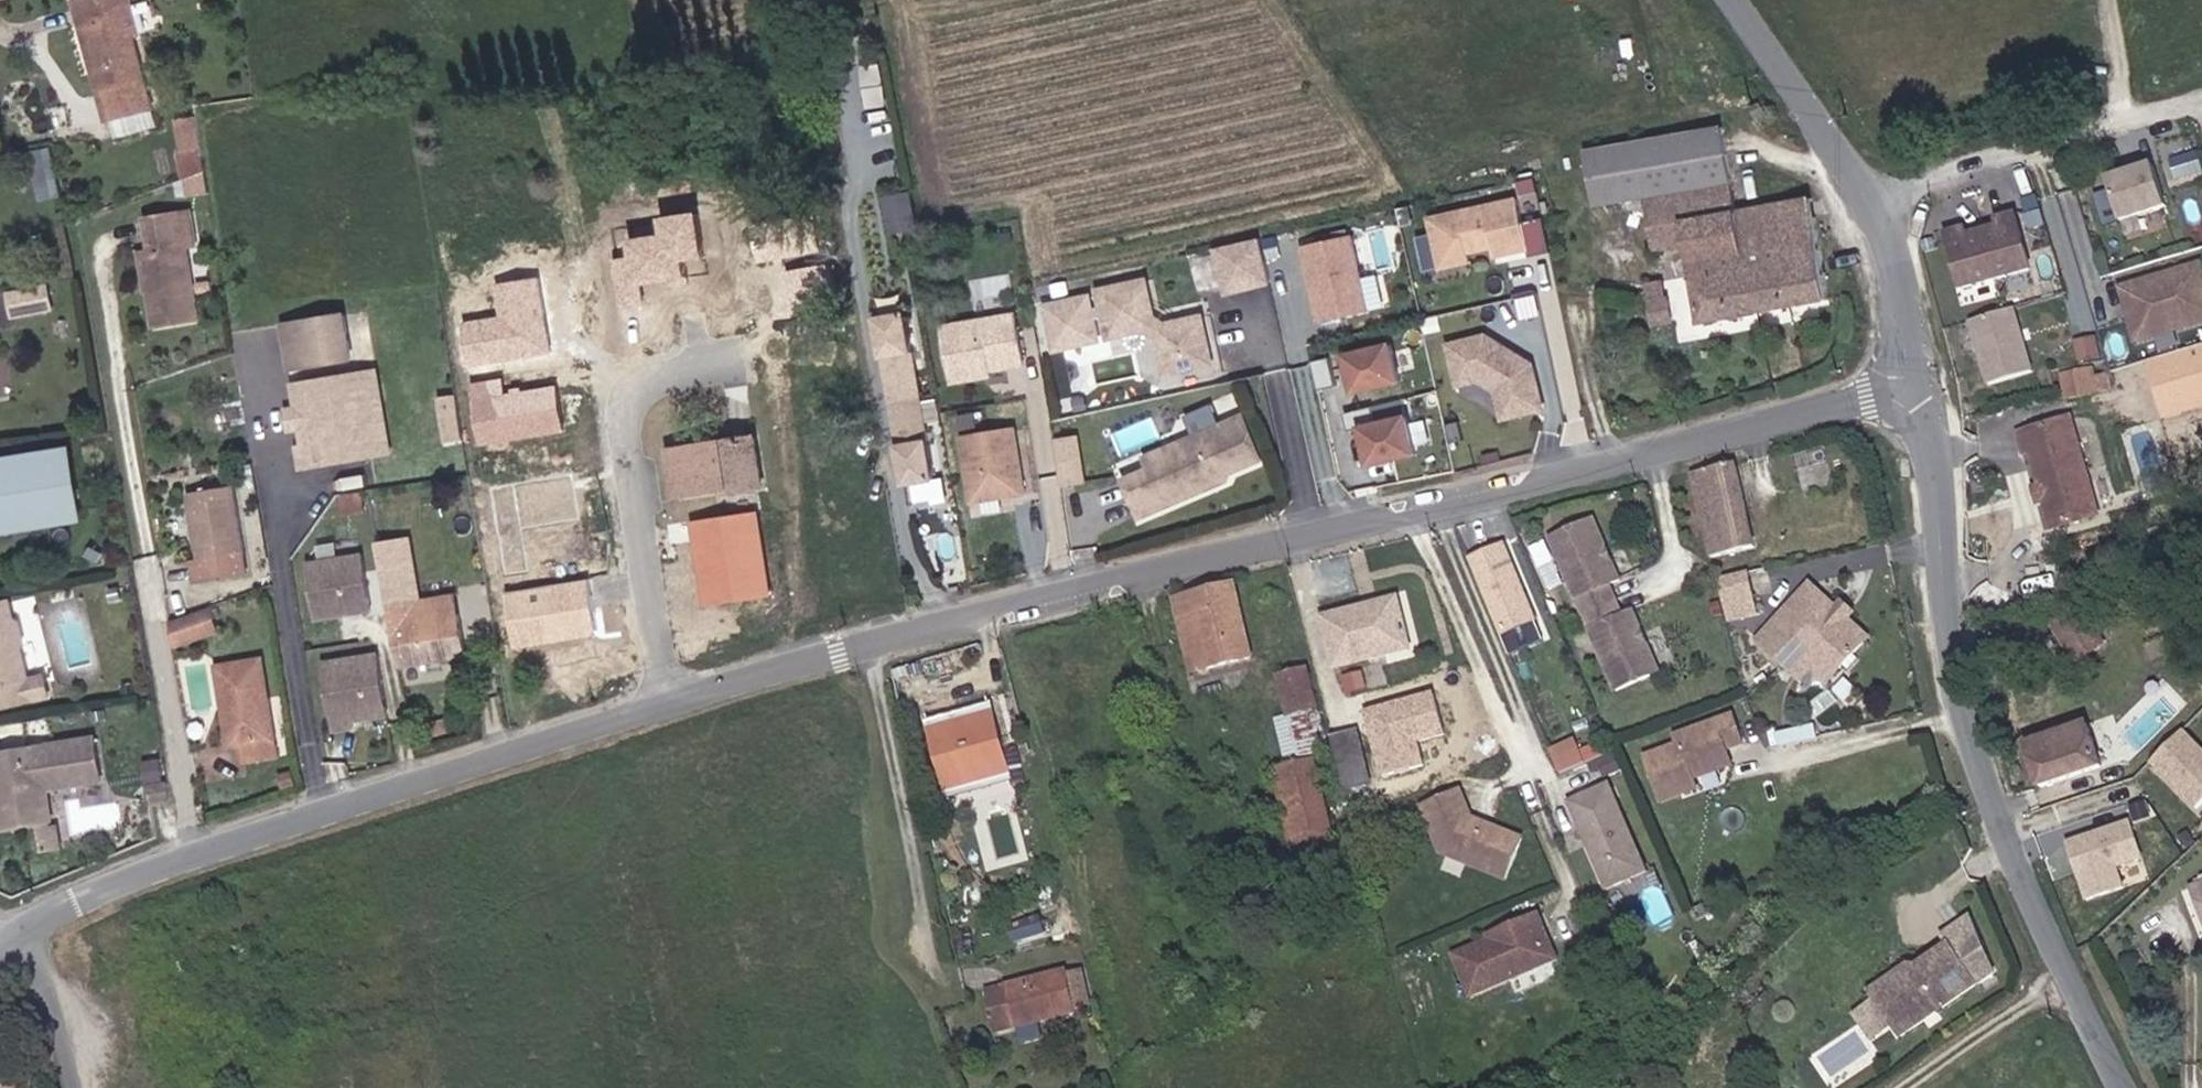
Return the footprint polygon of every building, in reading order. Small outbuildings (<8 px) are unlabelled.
[(145,74),(131,15),(139,13),(137,0),(75,0),(81,25),(93,23),(102,60),(108,83),(145,74)] [(88,63),(102,60),(93,23),(81,25),(88,63)] [(118,136),(161,123),(157,108),(114,121),(118,136)] [(199,113),(175,117),(190,193),(214,189),(199,113)] [(1589,161),(1650,147),(1720,132),(1727,130),(1724,119),(1587,149),(1589,161)] [(1760,304),(1835,291),(1817,191),(1739,206),(1732,174),(1737,172),(1727,130),(1720,132),(1760,304)] [(1707,313),(1760,304),(1720,132),(1650,147),(1669,237),(1693,232),(1694,240),(1707,313)] [(33,150),(45,199),(65,194),(54,145),(33,150)] [(1661,238),(1669,237),(1650,147),(1589,161),(1599,205),(1651,193),(1661,238)] [(2176,176),(2201,171),(2201,155),(2201,151),(2172,155),(2176,176)] [(1542,186),(1539,172),(1523,175),(1526,190),(1542,186)] [(2176,176),(2119,188),(2129,231),(2185,218),(2176,176)] [(915,190),(887,193),(892,231),(919,228),(915,190)] [(1521,193),(1433,212),(1444,263),(1466,258),(1472,249),(1471,244),(1495,239),(1497,251),(1532,243),(1533,251),(1555,247),(1548,211),(1526,216),(1521,193)] [(621,252),(629,301),(649,298),(646,279),(675,274),(677,281),(695,278),(694,271),(696,271),(693,254),(712,251),(704,206),(668,212),(671,228),(637,234),(640,249),(621,252)] [(810,331),(846,326),(836,261),(816,264),(813,248),(828,246),(822,212),(759,222),(764,256),(799,251),(802,267),(794,268),(800,311),(806,310),(810,331)] [(2040,268),(2028,213),(2009,217),(2011,225),(1977,232),(1976,224),(1957,229),(1969,284),(2040,268)] [(1273,275),(1263,232),(1220,241),(1229,285),(1273,275)] [(1669,237),(1671,246),(1694,240),(1693,232),(1669,237)] [(1387,308),(1382,273),(1364,276),(1358,233),(1305,240),(1315,318),(1387,308)] [(1664,248),(1671,246),(1669,237),(1661,238),(1664,248)] [(161,269),(167,266),(165,255),(156,255),(155,245),(146,248),(155,292),(165,288),(161,269)] [(1645,279),(1668,275),(1665,258),(1642,263),(1645,279)] [(35,288),(31,267),(0,273),(0,295),(35,288)] [(469,317),(475,359),(557,346),(551,304),(546,272),(502,278),(507,311),(469,317)] [(1147,274),(1100,284),(1110,330),(1147,323),(1159,331),(1166,367),(1213,357),(1203,311),(1167,318),(1155,310),(1147,274)] [(1649,306),(1672,302),(1668,275),(1645,279),(1649,306)] [(2126,297),(2130,316),(2137,315),(2139,322),(2131,324),(2137,352),(2201,338),(2201,282),(2126,297)] [(939,471),(912,305),(883,310),(909,475),(939,471)] [(1029,358),(1021,308),(948,320),(957,375),(988,369),(988,364),(1029,358)] [(2032,373),(2019,308),(1976,317),(1990,381),(2032,373)] [(382,354),(376,310),(345,314),(352,359),(382,354)] [(352,359),(345,314),(315,319),(322,363),(352,359)] [(1547,403),(1537,359),(1522,350),(1518,351),(1508,345),(1507,341),(1491,330),(1454,338),(1462,378),(1483,373),(1502,384),(1508,412),(1547,403)] [(1404,375),(1395,337),(1350,347),(1358,385),(1404,375)] [(1340,380),(1333,350),(1315,355),(1321,384),(1340,380)] [(479,391),(486,437),(570,423),(563,378),(510,386),(508,370),(476,375),(479,391)] [(384,371),(324,379),(328,403),(328,404),(333,408),(334,416),(330,422),(333,441),(328,442),(330,461),(396,452),(384,371)] [(2089,371),(2060,373),(2062,397),(2091,394),(2089,371)] [(1493,405),(1500,393),(1474,379),(1467,391),(1493,405)] [(468,409),(466,398),(449,401),(451,412),(468,409)] [(330,422),(334,416),(333,408),(328,404),(328,403),(317,405),(319,424),(330,422)] [(473,442),(468,409),(451,412),(457,444),(473,442)] [(1421,449),(1412,410),(1366,420),(1374,459),(1421,449)] [(1266,457),(1247,413),(1147,455),(1152,466),(1126,478),(1142,516),(1207,488),(1205,483),(1219,478),(1226,481),(1232,478),(1235,471),(1266,457)] [(1030,484),(1019,421),(967,429),(977,493),(1030,484)] [(731,490),(764,485),(755,426),(672,440),(679,486),(729,479),(731,490)] [(1081,450),(1077,427),(1054,430),(1058,454),(1081,450)] [(1709,527),(1748,517),(1730,435),(1690,447),(1709,527)] [(59,440),(0,452),(0,509),(70,495),(59,440)] [(2016,564),(2051,558),(2032,449),(1983,459),(1986,478),(1999,475),(2005,509),(2009,529),(2016,564)] [(1084,472),(1081,450),(1058,454),(1061,476),(1084,472)] [(579,469),(499,482),(507,526),(513,567),(535,564),(529,522),(586,513),(579,469)] [(231,556),(244,552),(233,486),(192,493),(202,559),(193,560),(197,585),(235,579),(231,556)] [(369,510),(366,494),(344,497),(347,514),(369,510)] [(1597,568),(1608,563),(1584,501),(1539,521),(1602,675),(1645,656),(1623,598),(1612,602),(1597,568)] [(762,505),(709,513),(698,515),(701,535),(712,533),(723,601),(776,593),(762,505)] [(1526,608),(1498,532),(1463,545),(1490,621),(1526,608)] [(723,601),(712,533),(701,535),(711,602),(723,601)] [(466,656),(460,615),(418,622),(415,605),(422,604),(421,602),(411,540),(382,545),(401,667),(466,656)] [(243,569),(247,567),(244,552),(231,556),(235,579),(244,577),(243,569)] [(376,612),(367,556),(312,564),(321,620),(376,612)] [(1868,640),(1851,615),(1844,605),(1841,607),(1812,569),(1749,619),(1784,663),(1811,640),(1834,666),(1868,640)] [(596,573),(510,587),(519,644),(599,631),(604,624),(596,573)] [(1212,647),(1252,639),(1240,579),(1192,590),(1200,628),(1208,626),(1212,647)] [(15,636),(18,631),(15,612),(10,609),(7,591),(0,593),(0,694),(41,687),(37,668),(21,671),(15,636)] [(1370,611),(1399,605),(1396,595),(1367,601),(1370,611)] [(460,615),(457,596),(421,602),(422,604),(415,605),(418,622),(460,615)] [(1379,645),(1407,640),(1399,605),(1370,611),(1367,601),(1327,609),(1340,664),(1381,655),(1379,645)] [(1851,615),(1856,612),(1849,602),(1844,605),(1851,615)] [(211,634),(225,630),(220,604),(204,609),(211,634)] [(2036,636),(2069,623),(2056,605),(2027,625),(2036,636)] [(177,643),(211,634),(204,609),(173,617),(177,643)] [(2041,644),(2050,640),(2075,630),(2069,623),(2036,636),(2041,644)] [(2050,640),(2058,651),(2079,636),(2075,630),(2050,640)] [(2068,664),(2089,648),(2079,636),(2058,651),(2068,664)] [(1214,661),(1255,652),(1252,639),(1212,647),(1214,661)] [(1379,645),(1381,655),(1408,650),(1407,640),(1379,645)] [(1821,677),(1834,666),(1811,640),(1784,663),(1790,670),(1807,658),(1821,677)] [(2050,656),(2058,651),(2050,640),(2041,644),(2050,656)] [(2060,669),(2068,664),(2058,651),(2050,656),(2060,669)] [(387,702),(380,652),(326,660),(335,717),(353,714),(352,708),(387,702)] [(255,757),(283,752),(270,653),(220,661),(226,703),(237,701),(243,737),(252,737),(255,757)] [(1282,702),(1301,697),(1294,670),(1276,676),(1282,702)] [(232,739),(243,737),(237,701),(226,703),(232,739)] [(920,728),(991,713),(988,703),(918,719),(920,728)] [(1702,762),(1697,746),(1707,742),(1725,737),(1715,708),(1656,727),(1659,735),(1625,747),(1640,793),(1677,781),(1674,771),(1702,762)] [(932,790),(1003,775),(991,713),(920,728),(932,790)] [(2035,790),(2095,768),(2078,723),(2019,747),(2035,790)] [(1334,789),(1370,780),(1356,724),(1320,732),(1334,789)] [(2201,810),(2201,742),(2186,727),(2151,763),(2200,812),(2201,810)] [(102,728),(0,749),(0,761),(3,776),(12,774),(13,783),(5,785),(12,821),(64,810),(58,780),(111,769),(102,728)] [(1566,751),(1560,729),(1533,738),(1542,760),(1566,751)] [(1712,758),(1707,742),(1697,746),(1702,762),(1712,758)] [(1274,803),(1308,795),(1301,763),(1266,770),(1274,803)] [(935,800),(1004,785),(1003,775),(932,790),(935,800)] [(148,803),(174,795),(171,778),(146,787),(148,803)] [(1338,807),(1375,800),(1370,780),(1334,789),(1338,807)] [(1494,880),(1513,840),(1462,817),(1455,820),(1452,809),(1458,807),(1451,789),(1410,805),(1428,850),(1494,880)] [(1635,878),(1601,789),(1560,805),(1594,894),(1635,878)] [(1286,852),(1318,845),(1308,795),(1274,803),(1286,852)] [(71,839),(66,815),(50,818),(55,843),(71,839)] [(2133,819),(2068,839),(2087,899),(2152,878),(2133,819)] [(2190,908),(2201,943),(2201,904),(2190,908)] [(1543,962),(1538,949),(1529,945),(1526,936),(1532,933),(1526,916),(1474,935),(1476,941),(1439,954),(1454,996),(1543,962)] [(1892,977),(1874,988),(1903,1034),(1998,975),(1977,918),(1948,936),(1954,945),(1921,966),(1913,964),(1908,968),(1906,975),(1895,982),(1892,977)] [(1046,1010),(1062,1007),(1057,982),(1041,985),(1039,980),(990,990),(998,1030),(1048,1021),(1046,1010)] [(975,1034),(998,1030),(990,990),(968,994),(975,1034)]
